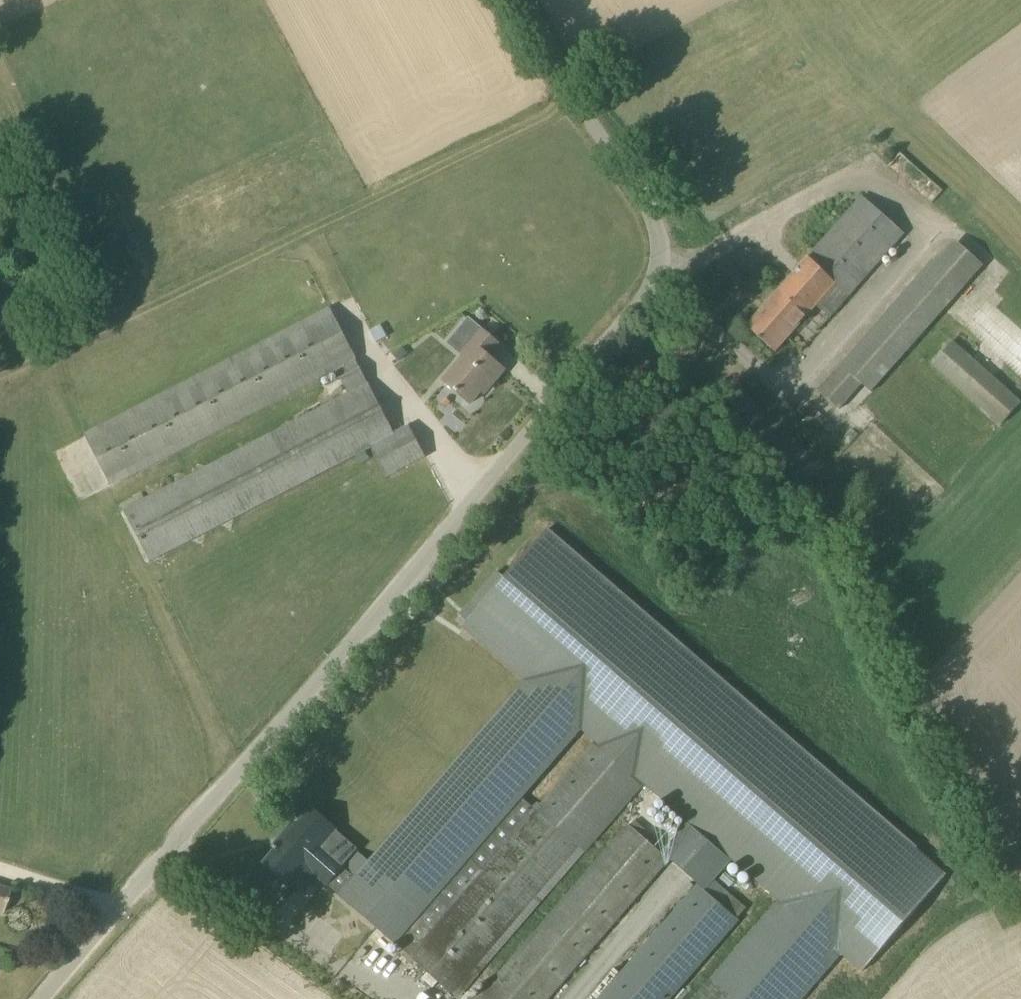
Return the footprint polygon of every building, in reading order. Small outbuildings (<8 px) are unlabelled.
[(832,313),(905,231),(863,196),(747,326),(778,353),(821,304),(832,313)] [(820,389),(841,408),(862,383),(873,392),(986,265),(955,238),(820,389)] [(394,433),(372,387),(358,362),(332,311),(88,437),(114,488),(336,373),(350,398),(127,512),(152,561),(373,449),(387,476),(426,456),(411,425),(394,433)] [(492,384),(505,369),(491,358),(501,345),(480,329),(468,318),(447,343),(465,357),(444,381),(471,403),(477,395),(489,382),(492,384)] [(1002,424),(1020,403),(1020,398),(957,340),(935,363),(1002,424)] [(644,785),(778,902),(840,957),(861,975),(946,878),(548,530),(464,627),(464,628),(336,775),(386,818),(514,671),(526,682),(369,862),(357,851),(343,866),(342,865),(357,849),(335,830),(336,829),(313,808),(298,825),(295,822),(273,847),(276,850),(264,864),(288,884),(305,864),(459,996),(644,785)] [(671,860),(629,823),(476,998),(551,998),(671,860)] [(738,919),(701,886),(698,884),(598,998),(672,998),(740,921),(738,919)] [(0,886),(0,911),(4,912),(12,890),(0,886)] [(778,902),(694,998),(804,998),(840,957),(778,902)]
